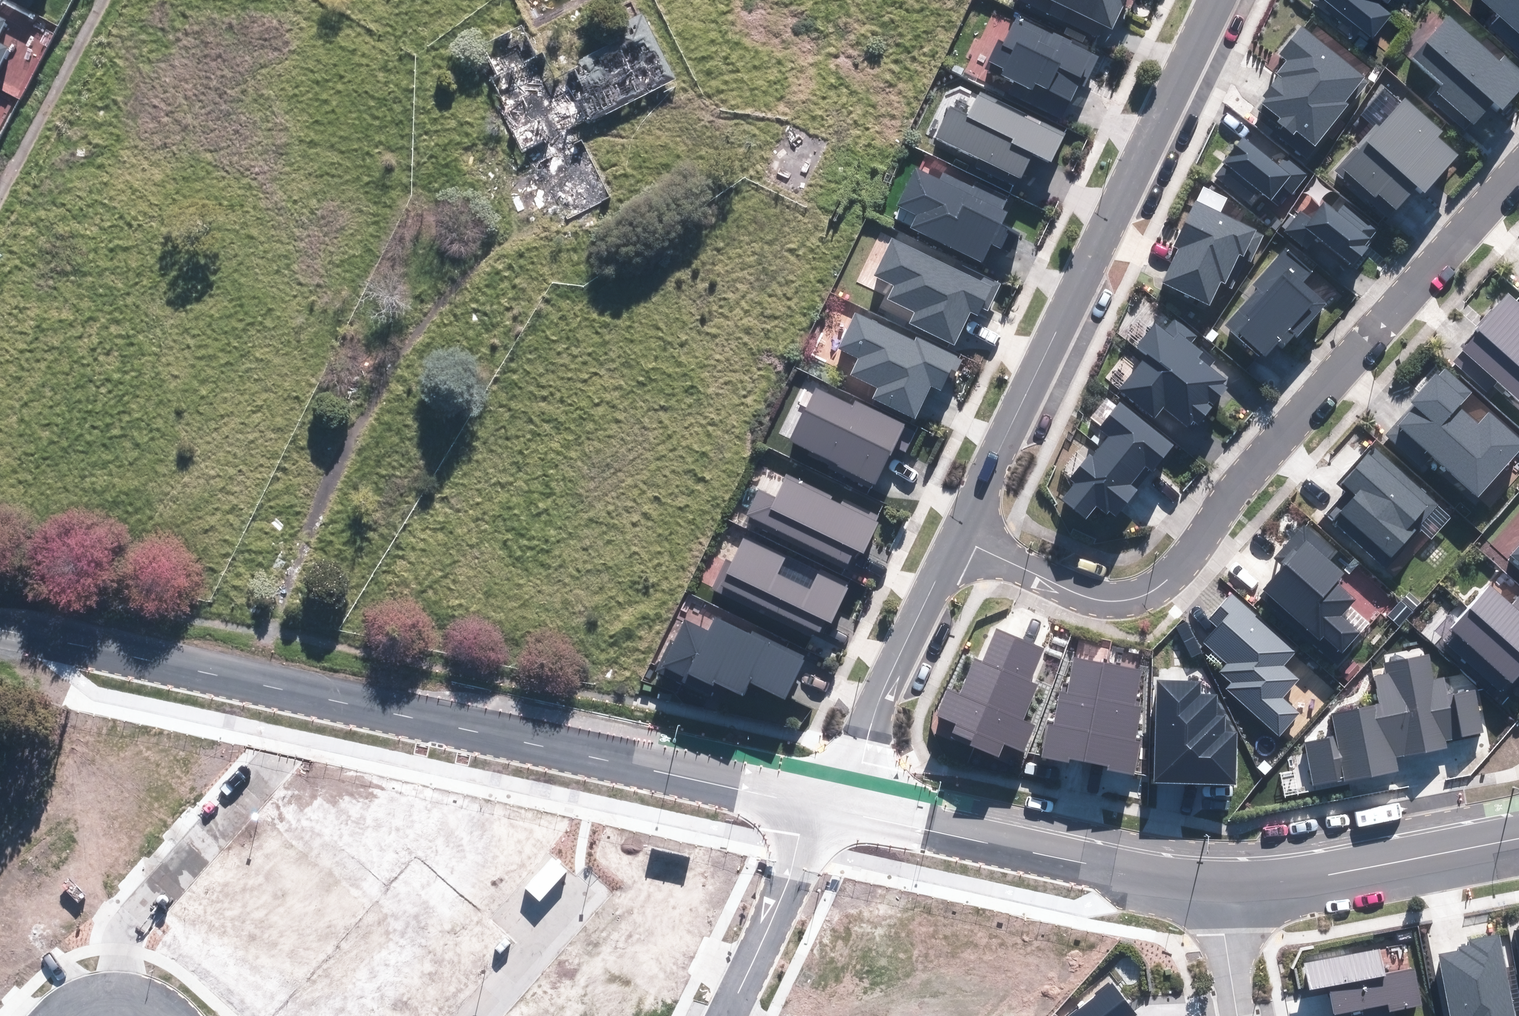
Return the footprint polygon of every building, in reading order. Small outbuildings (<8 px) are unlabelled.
[(1112,27),(1125,0),(1056,0),(1112,27)] [(1374,0),(1316,0),(1315,1),(1335,17),(1339,11),(1373,38),(1392,14),(1374,0)] [(1518,33),(1518,0),(1482,0),(1518,33)] [(1099,54),(1018,16),(1004,44),(999,41),(989,62),(1004,69),(1001,76),(1031,90),(1034,84),(1070,101),(1078,83),(1084,86),(1099,54)] [(1413,56),(1444,84),(1438,91),(1475,123),(1494,101),(1503,109),(1518,91),(1518,69),(1505,57),(1500,63),(1448,17),(1413,56)] [(622,204),(584,132),(674,85),(641,21),(606,39),(610,47),(557,75),(543,50),(535,54),(521,27),(477,51),(491,77),(483,81),(497,106),(489,110),(518,165),(524,162),(562,235),(622,204)] [(1363,77),(1302,27),(1280,53),(1291,63),(1261,100),(1280,116),(1277,119),(1293,132),(1296,129),(1315,144),(1347,105),(1342,102),(1363,77)] [(950,107),(935,137),(1020,178),(1032,152),(1052,161),(1065,133),(979,93),(969,116),(950,107)] [(1402,95),(1334,170),(1370,202),(1379,192),(1397,207),(1417,185),(1424,191),(1457,156),(1436,138),(1442,131),(1402,95)] [(1243,138),(1214,174),(1250,203),(1260,191),(1281,208),(1307,176),(1284,157),(1277,166),(1243,138)] [(940,181),(916,169),(899,205),(919,214),(912,228),(982,262),(991,242),(1001,247),(1010,228),(1001,223),(1013,198),(947,167),(940,181)] [(1301,213),(1288,229),(1345,277),(1369,248),(1363,243),(1375,229),(1339,199),(1331,208),(1324,203),(1310,220),(1301,213)] [(1178,248),(1163,282),(1209,303),(1218,283),(1234,289),(1247,259),(1250,261),(1264,232),(1195,201),(1174,246),(1178,248)] [(955,268),(891,237),(873,275),(896,285),(889,300),(916,313),(911,323),(954,343),(969,312),(978,316),(982,307),(988,311),(1001,284),(957,263),(955,268)] [(1260,288),(1227,324),(1264,357),(1279,340),(1286,347),(1326,303),(1302,282),(1312,271),(1287,249),(1255,285),(1260,288)] [(1509,294),(1451,359),(1488,391),(1497,380),(1518,399),(1518,303),(1509,294)] [(915,342),(854,313),(838,347),(860,358),(851,376),(879,389),(874,399),(915,418),(930,385),(940,390),(948,374),(953,377),(962,359),(917,338),(915,342)] [(1163,332),(1155,325),(1136,349),(1146,357),(1120,390),(1156,417),(1163,408),(1185,425),(1192,416),(1199,422),(1211,407),(1205,401),(1208,398),(1215,403),(1226,389),(1220,384),(1224,379),(1197,358),(1203,352),(1191,343),(1196,337),(1173,319),(1163,332)] [(1442,367),(1413,400),(1416,403),(1388,435),(1423,465),(1432,455),(1478,496),(1518,450),(1518,437),(1490,412),(1478,424),(1458,407),(1472,392),(1442,367)] [(853,406),(817,389),(790,444),(876,484),(894,447),(904,452),(915,429),(856,401),(853,406)] [(1175,446),(1119,403),(1100,427),(1110,434),(1093,456),(1092,455),(1072,480),(1076,482),(1063,498),(1087,517),(1096,504),(1114,518),(1137,490),(1130,485),(1146,465),(1155,472),(1175,446)] [(1438,503),(1375,448),(1344,483),(1357,494),(1341,513),(1391,556),(1438,503)] [(759,491),(748,514),(849,562),(855,549),(863,552),(877,522),(875,521),(882,506),(792,463),(775,499),(759,491)] [(1336,551),(1305,525),(1276,558),(1286,566),(1259,597),(1334,662),(1359,633),(1340,616),(1354,600),(1335,583),(1343,574),(1327,560),(1336,551)] [(726,559),(712,587),(817,637),(825,619),(831,621),(849,586),(745,536),(733,562),(726,559)] [(1445,639),(1504,693),(1518,676),(1518,599),(1512,607),(1491,588),(1445,639)] [(1296,650),(1232,594),(1211,618),(1219,626),(1205,642),(1229,663),(1221,671),(1233,682),(1227,689),(1279,735),(1299,713),(1283,698),(1299,681),(1282,666),(1296,650)] [(671,641),(657,670),(708,694),(713,683),(741,696),(748,681),(786,699),(806,657),(754,633),(753,636),(716,618),(709,632),(686,621),(675,643),(671,641)] [(957,724),(952,736),(997,755),(1003,743),(1023,752),(1034,727),(1020,721),(1036,685),(1028,682),(1042,649),(998,630),(984,662),(975,658),(959,696),(948,691),(937,716),(957,724)] [(1304,744),(1313,785),(1345,778),(1345,780),(1396,769),(1394,757),(1446,746),(1445,741),(1483,733),(1475,691),(1448,696),(1444,677),(1434,679),(1429,655),(1385,663),(1387,675),(1374,677),(1380,705),(1333,715),(1338,737),(1304,744)] [(1049,725),(1042,756),(1069,762),(1070,757),(1109,764),(1108,769),(1134,774),(1140,743),(1134,741),(1141,707),(1133,706),(1140,672),(1074,659),(1067,693),(1062,692),(1055,726),(1049,725)] [(1158,681),(1155,782),(1235,784),(1237,734),(1225,734),(1225,718),(1216,718),(1217,696),(1199,695),(1200,682),(1158,681)] [(1500,934),(1460,942),(1461,951),(1441,955),(1452,1015),(1515,1015),(1500,934)] [(1380,949),(1305,963),(1309,988),(1329,985),(1335,1015),(1389,1005),(1390,1010),(1420,1005),(1413,969),(1384,974),(1380,949)] [(1073,1015),(1125,1015),(1134,1009),(1113,984),(1073,1015)]
